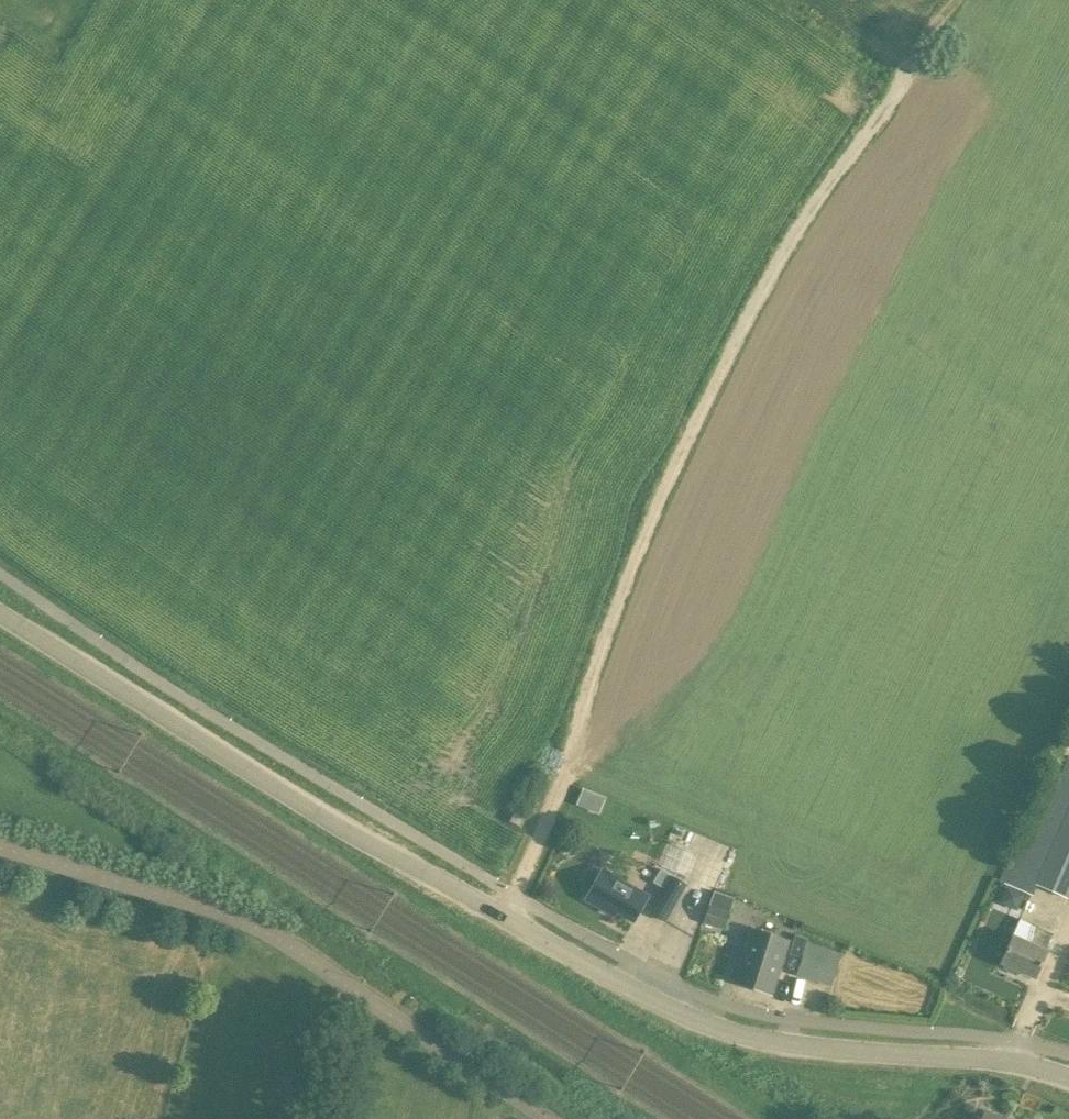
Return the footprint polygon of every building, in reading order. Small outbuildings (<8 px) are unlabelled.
[(1049,799),(1038,794),(999,881),(1032,895),(1037,885),(1067,898),(1068,894),(1068,755),(1049,799)] [(576,804),(596,812),(602,797),(581,789),(576,804)] [(521,827),(526,818),(515,812),(510,821),(521,827)] [(665,922),(687,884),(659,869),(652,882),(663,888),(649,913),(665,922)] [(633,921),(647,895),(603,870),(586,899),(601,908),(604,904),(633,921)] [(702,923),(724,930),(734,897),(713,891),(702,923)] [(1034,977),(1053,934),(1020,919),(1001,962),(1034,977)] [(772,994),(789,940),(751,927),(734,982),(772,994)] [(808,939),(795,935),(789,954),(802,958),(797,974),(830,984),(840,955),(806,943),(808,939)] [(985,1109),(980,1118),(1005,1118),(985,1109)]
